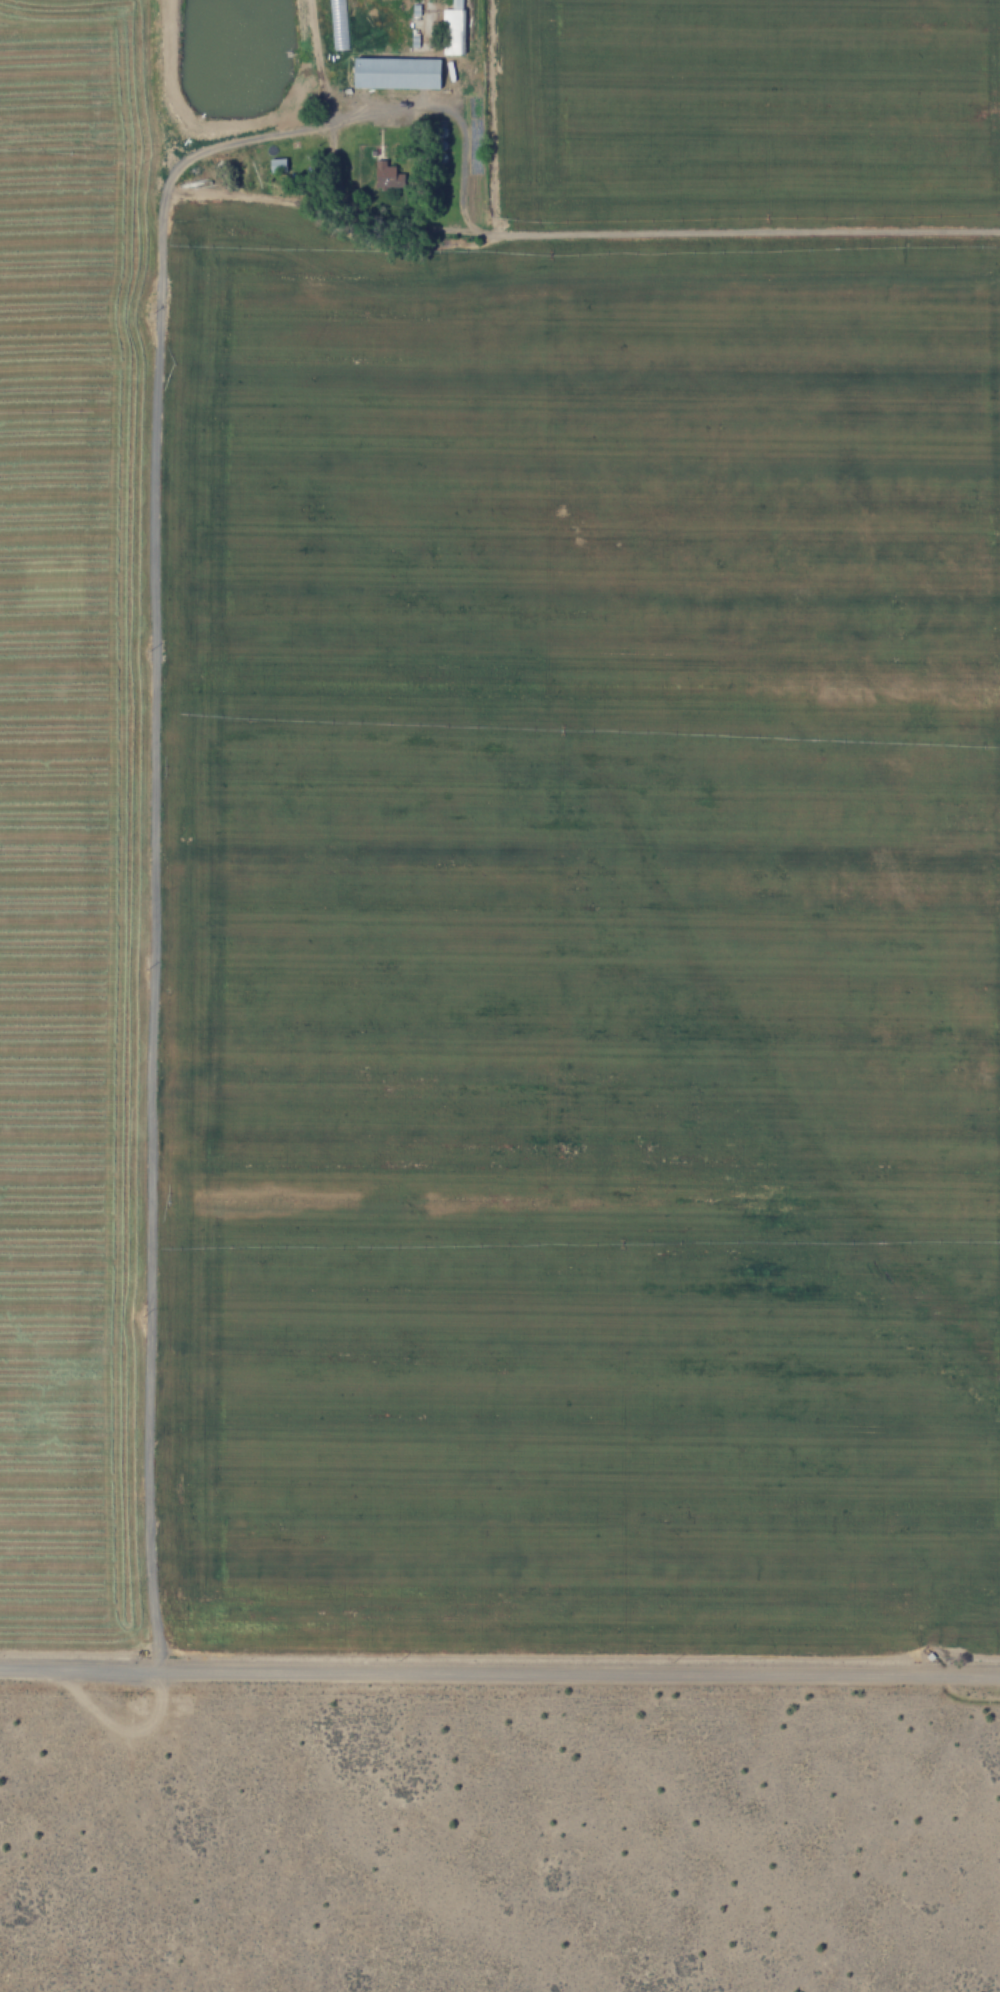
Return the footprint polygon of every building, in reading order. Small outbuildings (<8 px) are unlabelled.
[(356,87),(442,88),(442,59),(356,57),(356,87)]
